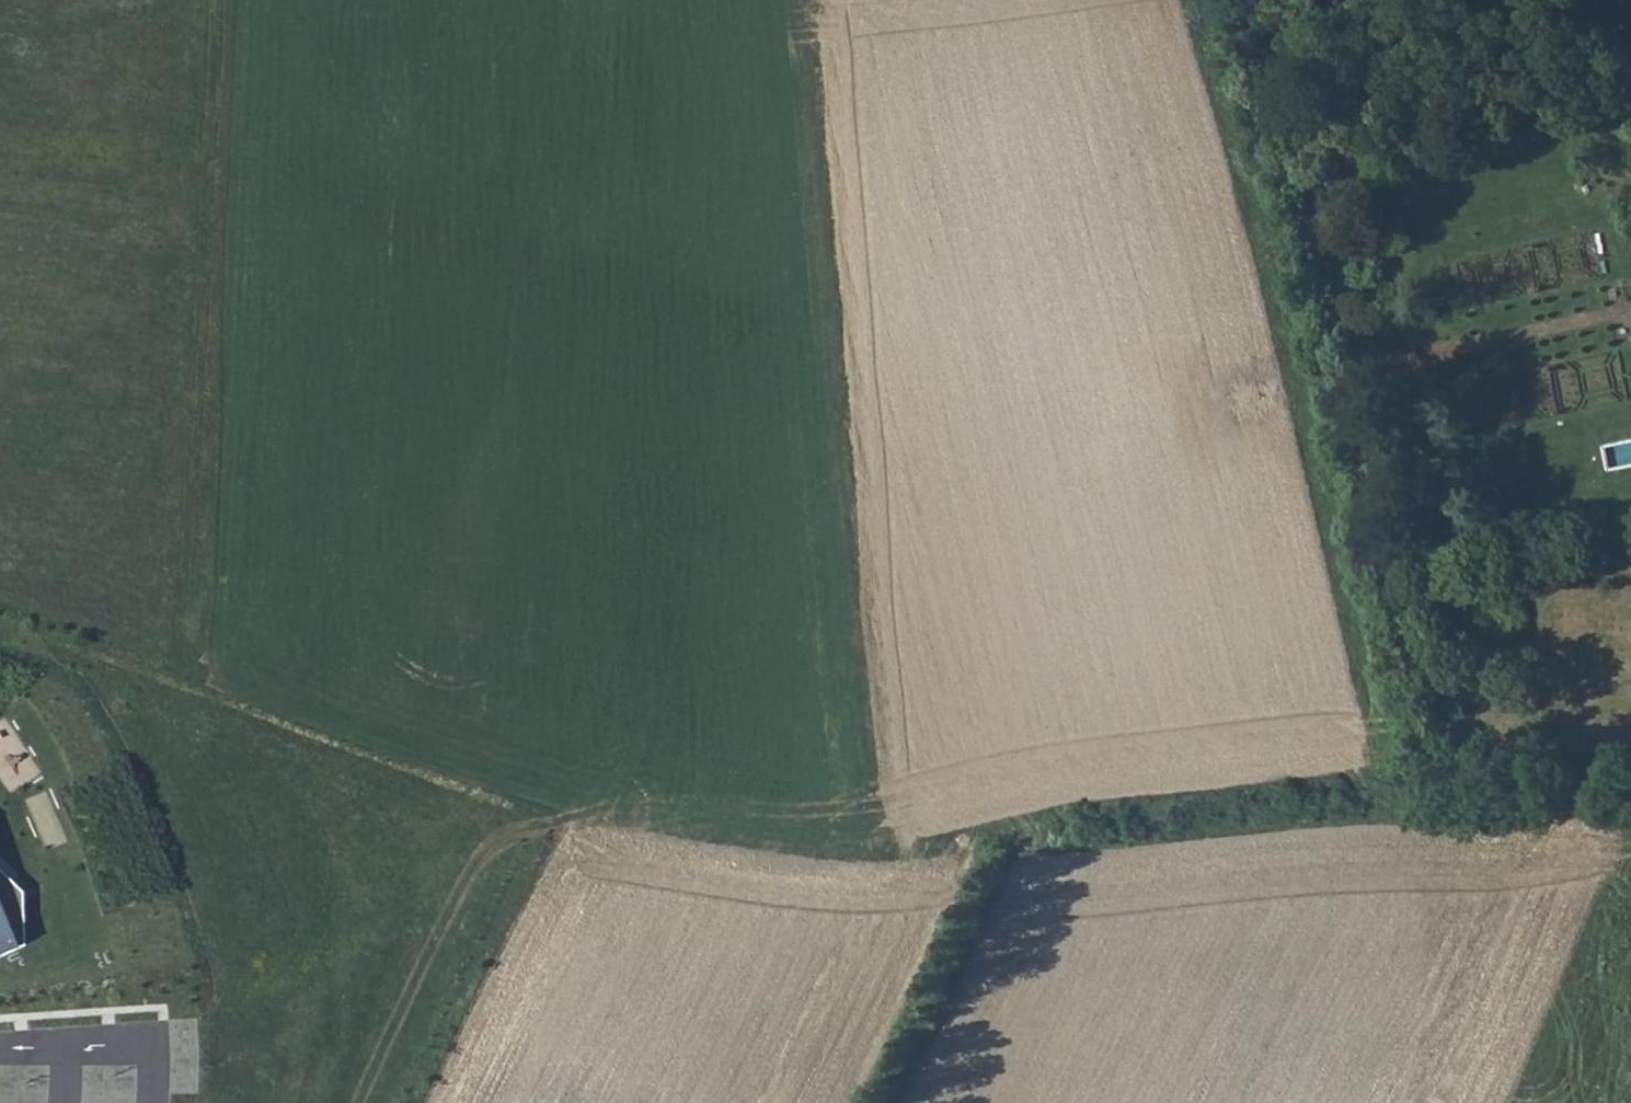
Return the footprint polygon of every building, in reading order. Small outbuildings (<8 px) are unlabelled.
[(12,947),(3,881),(0,877),(0,952),(12,947)]
